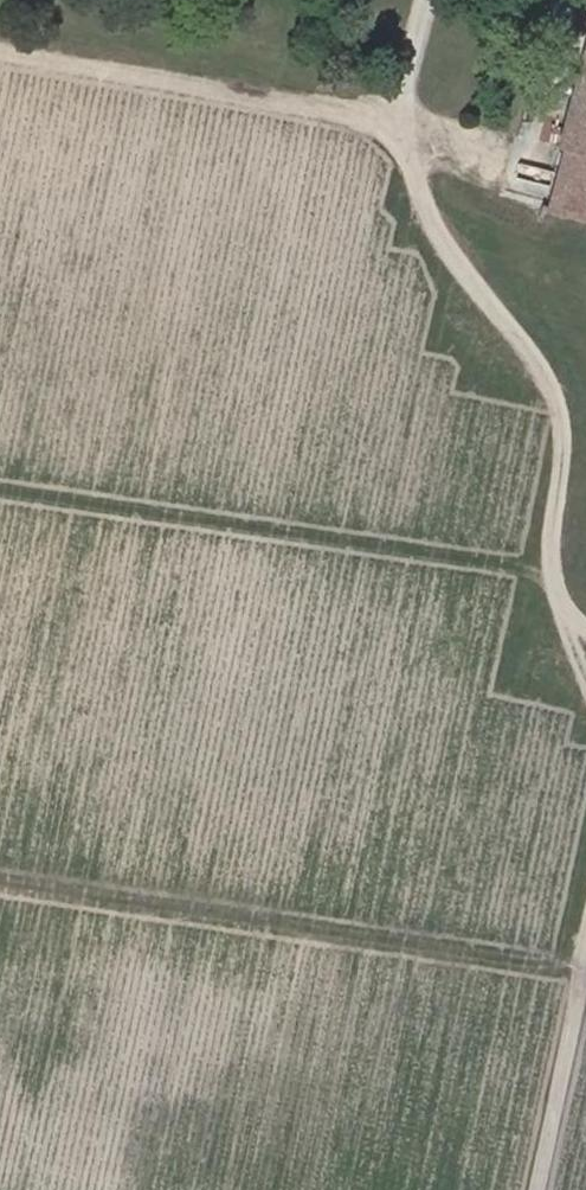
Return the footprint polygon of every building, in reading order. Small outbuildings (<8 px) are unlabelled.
[(566,114),(577,117),(571,140),(585,144),(585,38),(566,114)] [(571,140),(554,205),(585,214),(585,144),(571,140)]
